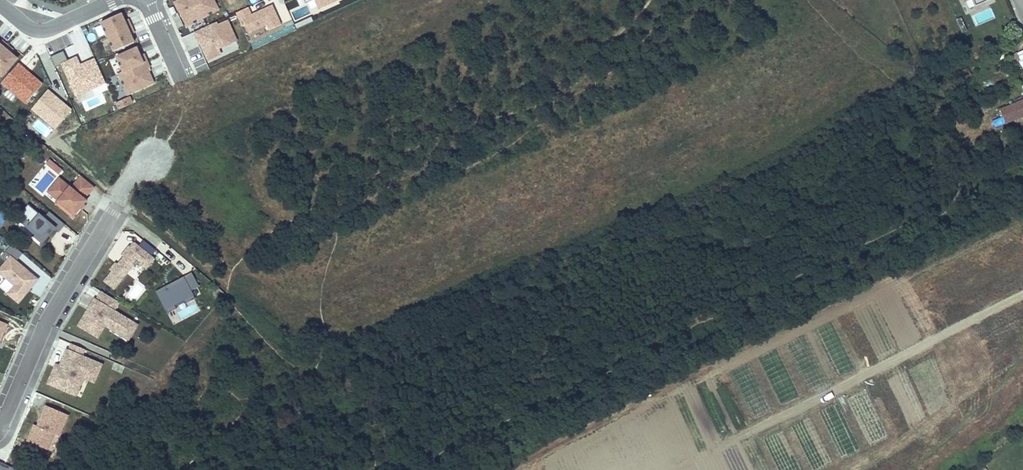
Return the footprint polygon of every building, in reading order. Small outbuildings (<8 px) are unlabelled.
[(174,1),(186,25),(202,17),(193,0),(176,0),(174,1)] [(213,0),(193,0),(202,17),(218,8),(213,0)] [(319,11),(342,0),(314,0),(319,11)] [(249,33),(257,30),(268,25),(270,30),(281,26),(279,21),(273,7),(251,15),(248,8),(236,13),(239,20),(243,18),(249,33)] [(121,14),(100,23),(107,37),(131,27),(128,20),(124,21),(121,14)] [(248,49),(242,21),(234,23),(240,51),(248,49)] [(215,24),(196,33),(209,60),(221,54),(216,45),(222,42),(225,48),(234,43),(225,24),(218,28),(215,24)] [(134,43),(130,35),(134,33),(131,27),(107,37),(113,52),(134,43)] [(185,50),(197,47),(194,34),(183,37),(185,50)] [(9,43),(3,38),(0,42),(0,54),(7,46),(9,43)] [(16,59),(10,54),(13,50),(7,46),(0,54),(0,76),(1,77),(16,59)] [(147,61),(143,54),(140,56),(136,48),(116,57),(123,72),(147,61)] [(50,57),(54,67),(67,61),(63,51),(50,57)] [(74,61),(60,67),(74,98),(103,85),(92,62),(77,68),(74,61)] [(154,83),(147,69),(150,68),(147,61),(123,72),(118,74),(127,95),(154,83)] [(40,83),(18,64),(2,82),(24,101),(40,83)] [(968,67),(954,74),(957,79),(970,73),(968,67)] [(132,104),(130,98),(115,104),(118,110),(132,104)] [(1001,110),(1007,124),(1022,116),(1022,100),(1001,110)] [(51,159),(46,164),(59,175),(63,170),(51,159)] [(94,188),(80,176),(70,188),(61,180),(52,191),(60,197),(58,201),(55,204),(72,218),(86,202),(84,200),(94,188)] [(60,197),(52,191),(61,180),(59,178),(47,192),(58,201),(60,197)] [(44,219),(28,205),(19,215),(30,225),(26,229),(34,236),(33,238),(41,245),(49,235),(55,229),(57,230),(59,232),(64,225),(49,212),(44,219)] [(30,225),(19,215),(15,220),(26,229),(30,225)] [(111,273),(103,282),(113,290),(133,266),(135,268),(138,264),(145,270),(153,260),(150,258),(155,251),(142,241),(137,248),(134,245),(131,249),(129,247),(121,257),(122,258),(116,265),(115,264),(109,271),(111,273)] [(11,245),(0,258),(5,263),(0,269),(0,275),(14,287),(7,295),(18,304),(37,280),(15,262),(22,254),(11,245)] [(190,274),(155,293),(167,315),(176,310),(174,306),(183,301),(185,305),(194,300),(190,292),(198,288),(190,274)] [(130,322),(114,312),(119,303),(101,292),(95,301),(94,300),(78,327),(97,338),(104,326),(121,337),(130,322)] [(128,340),(137,326),(130,322),(121,337),(128,340)] [(56,366),(48,384),(72,395),(79,377),(82,378),(93,383),(101,366),(81,357),(84,350),(71,345),(68,352),(67,351),(63,360),(66,361),(62,369),(59,367),(56,366)] [(74,396),(82,378),(79,377),(72,395),(74,396)] [(34,426),(27,442),(46,451),(53,434),(59,437),(68,416),(45,406),(39,421),(43,423),(41,429),(37,427),(34,426)]
